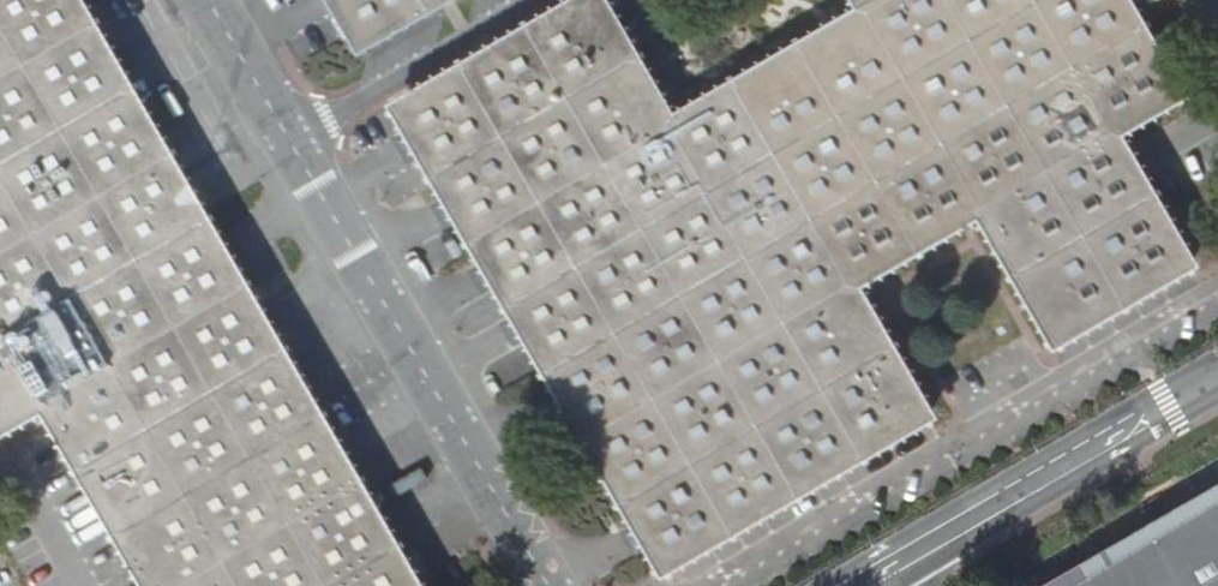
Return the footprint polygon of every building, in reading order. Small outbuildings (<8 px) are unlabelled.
[(48,404),(154,585),(407,585),(71,0),(0,0),(0,429),(48,404)] [(363,44),(370,40),(440,0),(338,0),(363,44)] [(398,109),(669,577),(686,566),(931,414),(855,284),(983,209),(1057,336),(1194,262),(1117,132),(1182,95),(1127,0),(866,0),(870,7),(673,122),(602,0),(585,0),(398,109)] [(1073,585),(1217,585),(1217,503),(1073,585)]
